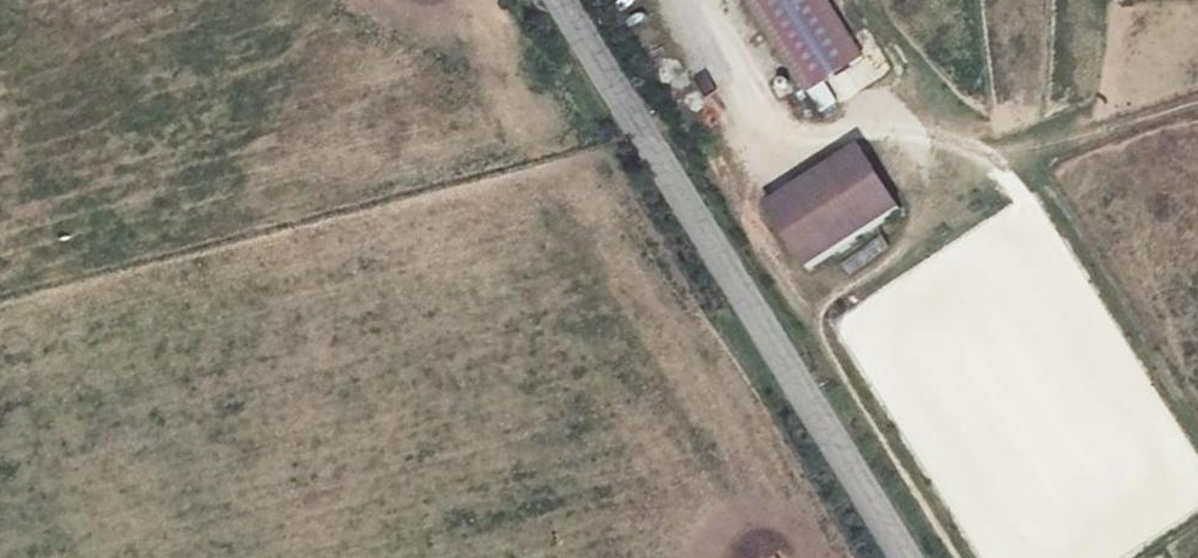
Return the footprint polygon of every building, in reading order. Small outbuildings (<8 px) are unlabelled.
[(810,92),(863,59),(825,0),(751,0),(810,92)] [(825,119),(843,107),(831,87),(813,99),(825,119)] [(861,149),(771,206),(809,269),(900,210),(861,149)]
